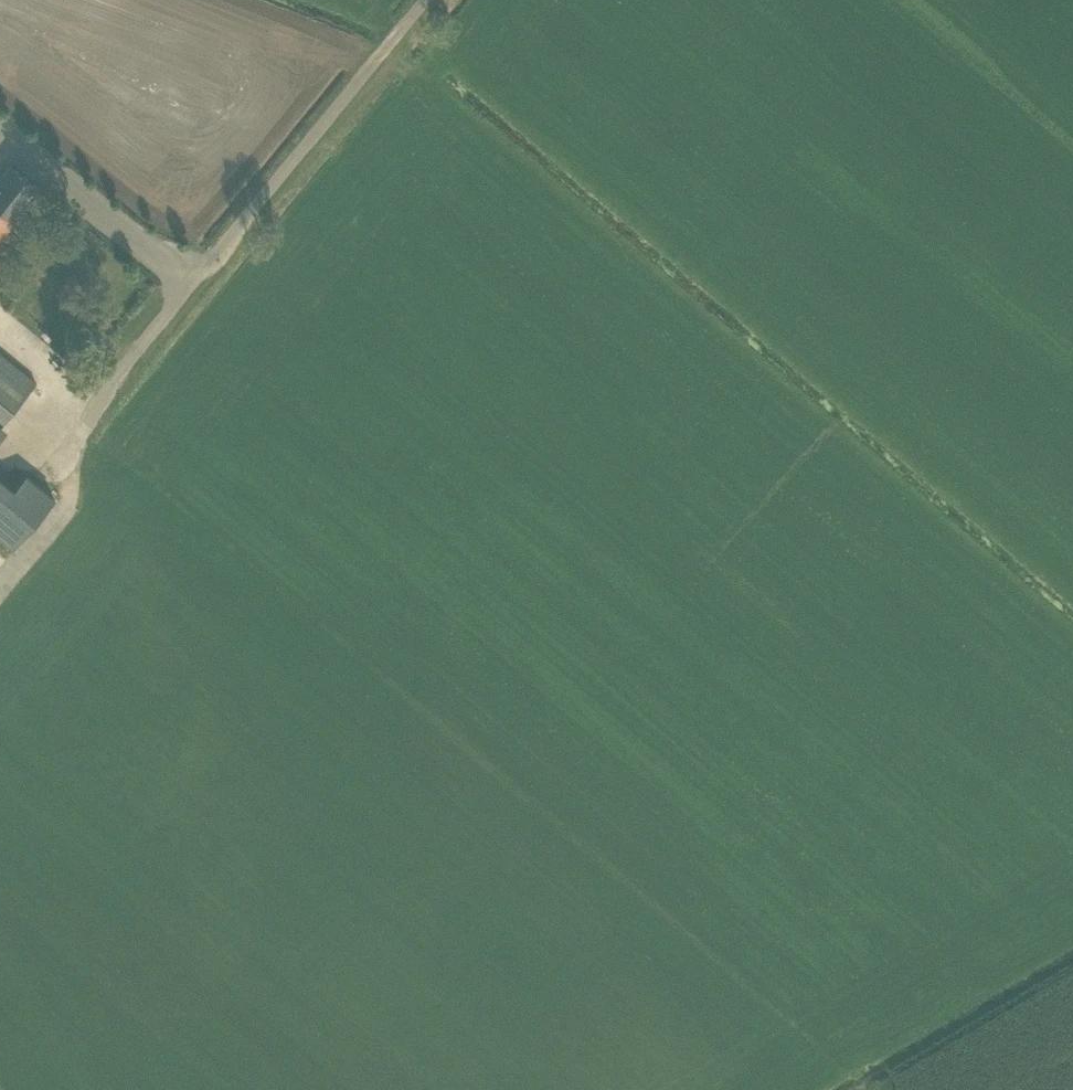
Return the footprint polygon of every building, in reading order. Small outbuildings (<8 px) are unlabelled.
[(40,189),(22,175),(9,164),(0,175),(0,237),(40,189)] [(7,428),(1,423),(35,383),(0,353),(0,437),(7,428)] [(13,548),(55,497),(26,473),(14,488),(0,477),(0,537),(13,548)]
